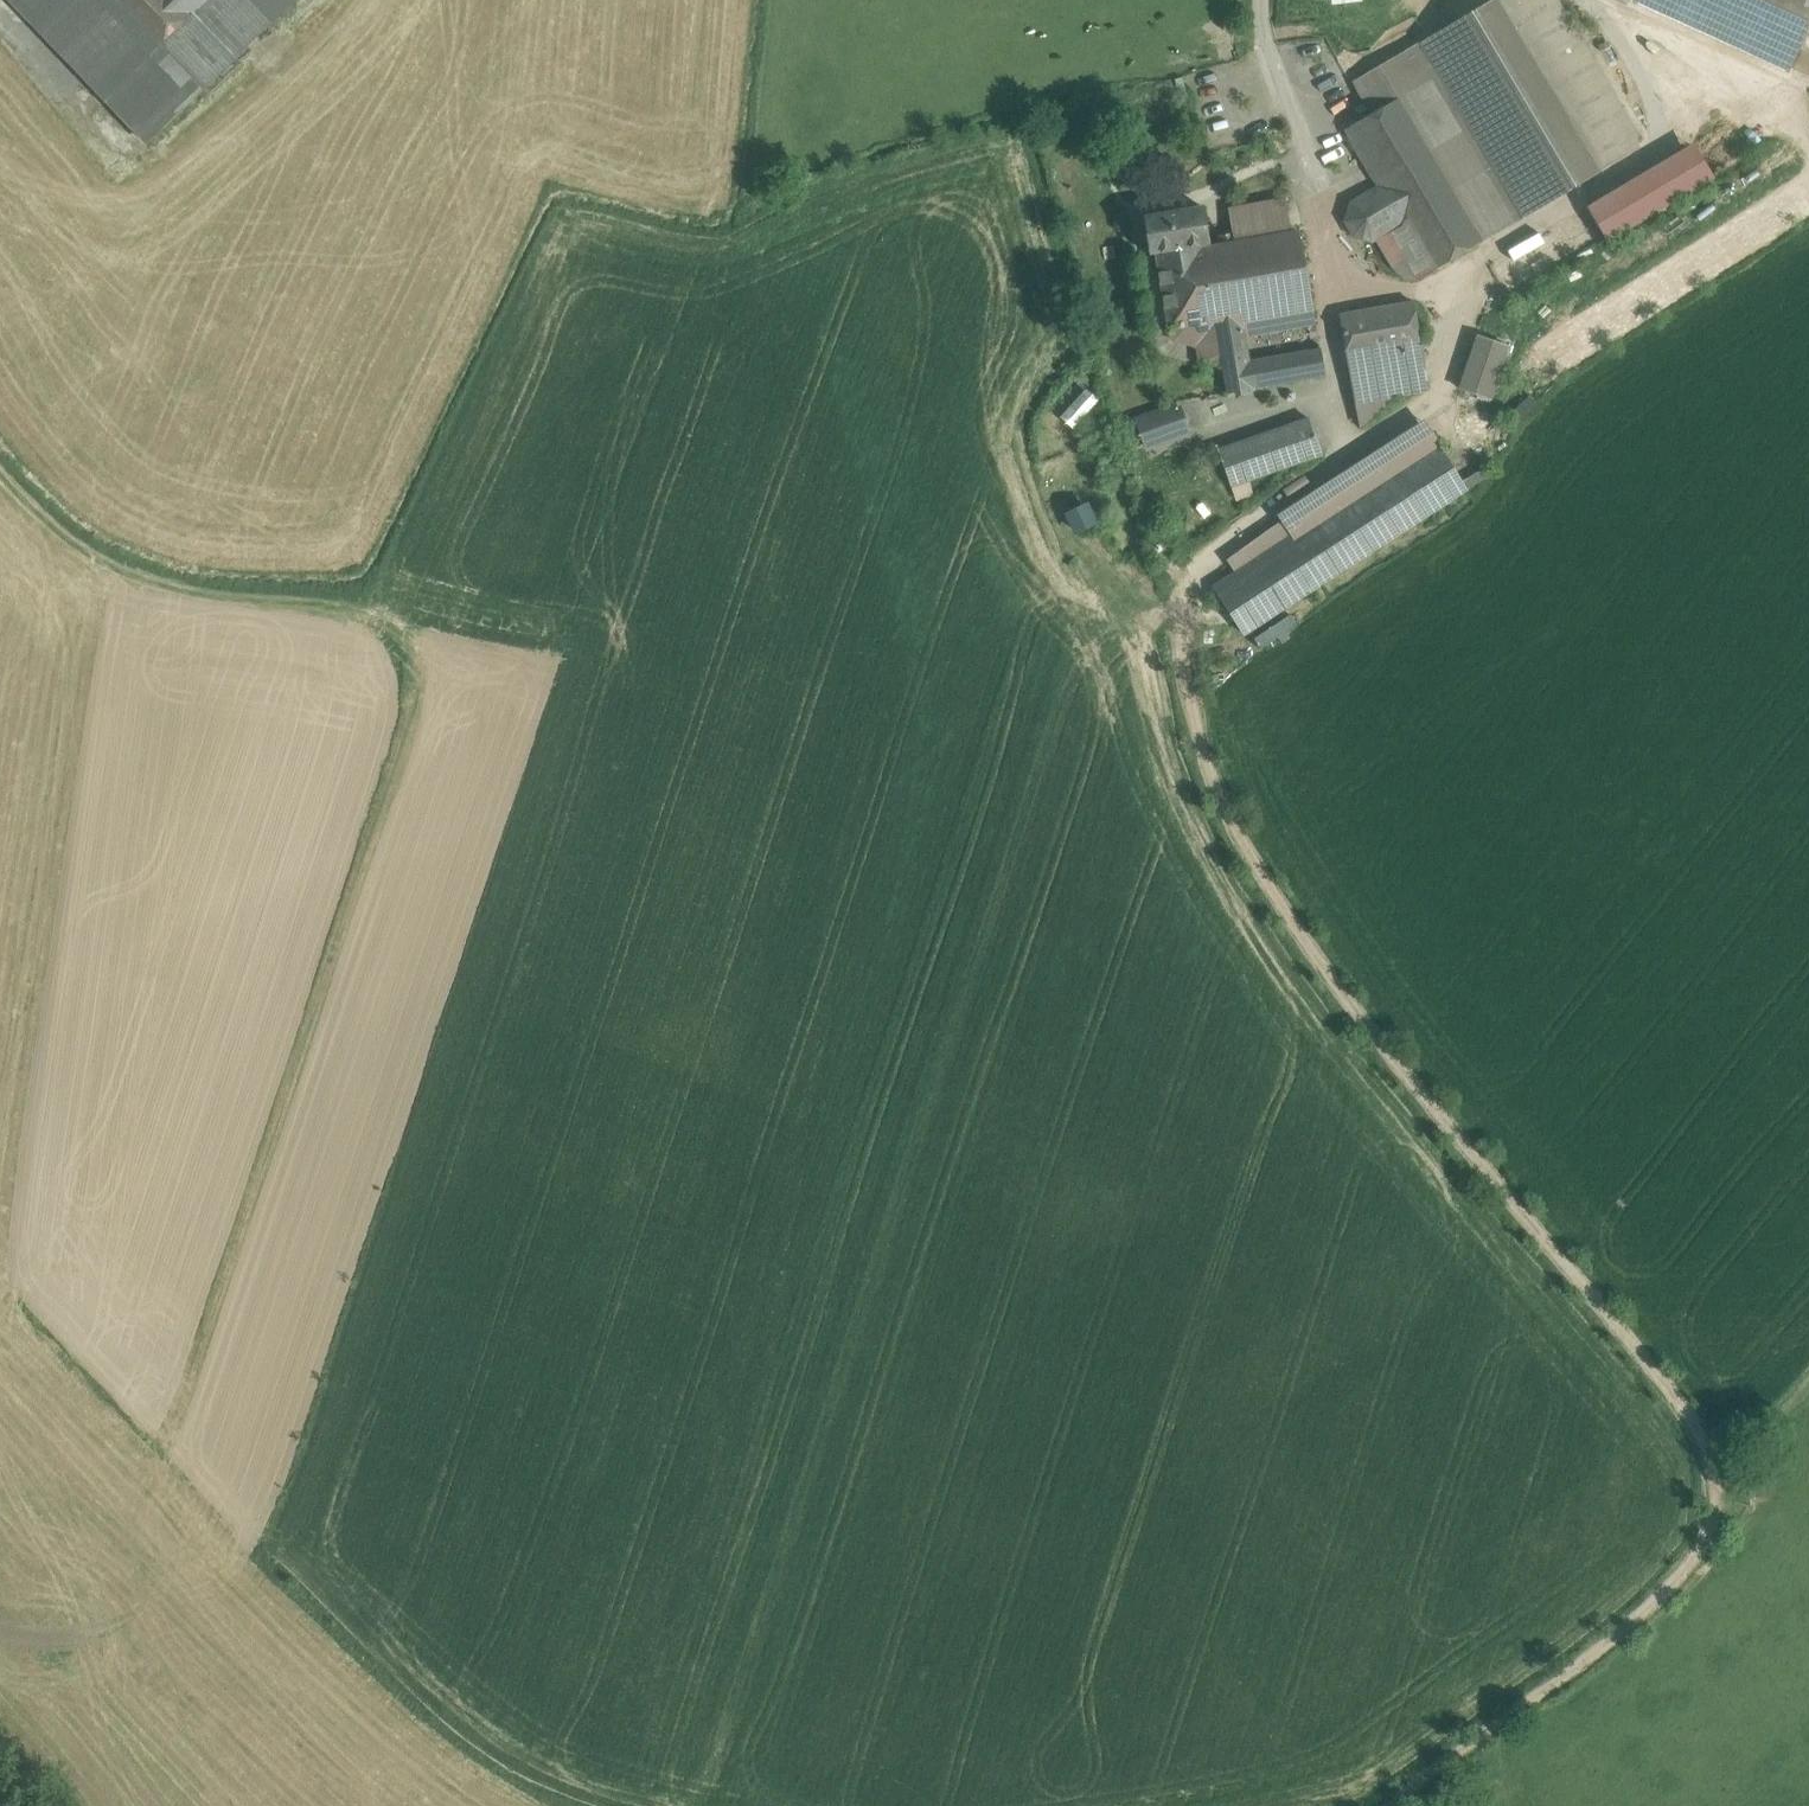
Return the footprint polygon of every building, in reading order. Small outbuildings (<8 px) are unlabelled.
[(149,143),(199,93),(156,48),(127,18),(110,0),(12,0),(149,143)] [(127,18),(146,0),(110,0),(127,18)] [(127,18),(156,48),(192,14),(207,0),(146,0),(127,18)] [(192,14),(235,58),(296,0),(207,0),(192,14)] [(1374,71),(1392,103),(1404,95),(1488,238),(1598,172),(1496,0),(1495,0),(1374,71)] [(1542,0),(1496,0),(1598,172),(1632,152),(1542,0)] [(1633,3),(1788,71),(1808,23),(1808,0),(1635,0),(1633,3)] [(192,14),(156,48),(199,93),(200,93),(235,58),(192,14)] [(1748,76),(1743,90),(1730,85),(1725,100),(1773,116),(1783,89),(1748,76)] [(1488,238),(1404,95),(1392,103),(1346,130),(1380,186),(1402,224),(1378,238),(1394,267),(1408,277),(1418,280),(1488,238)] [(1380,186),(1350,202),(1345,220),(1355,236),(1371,242),(1378,238),(1402,224),(1380,186)] [(1204,207),(1144,217),(1150,254),(1157,253),(1169,329),(1215,322),(1203,250),(1202,246),(1210,244),(1204,207)] [(1300,232),(1238,244),(1236,233),(1218,236),(1220,247),(1203,250),(1215,322),(1227,393),(1325,376),(1300,232)] [(1414,302),(1341,315),(1349,359),(1422,346),(1414,302)] [(1480,335),(1462,389),(1489,399),(1507,345),(1480,335)] [(1074,426),(1099,397),(1087,386),(1061,415),(1074,426)] [(1180,408),(1138,423),(1146,444),(1187,429),(1180,408)] [(1311,418),(1219,450),(1232,485),(1323,454),(1311,418)] [(1291,536),(1214,585),(1246,635),(1473,490),(1428,420),(1278,516),(1291,536)] [(1067,511),(1077,533),(1100,523),(1091,501),(1067,511)]
